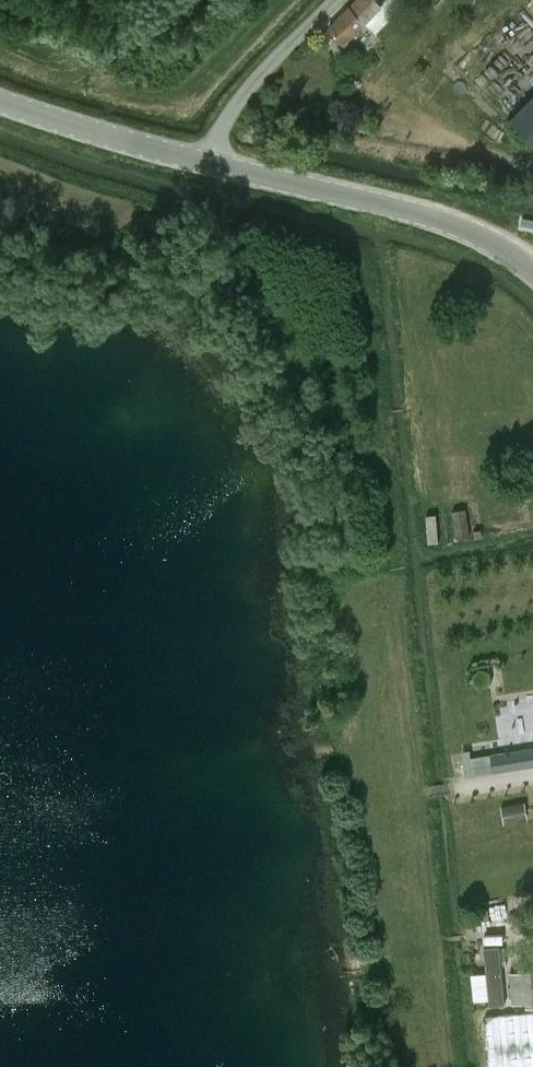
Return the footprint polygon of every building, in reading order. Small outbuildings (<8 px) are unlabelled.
[(392,17),(377,0),(357,0),(328,29),(343,44),(365,22),(377,33),(392,17)] [(510,118),(532,142),(532,95),(510,118)] [(466,509),(453,511),(457,537),(470,535),(466,509)] [(426,539),(437,538),(435,517),(424,518),(426,539)] [(494,772),(532,766),(532,748),(491,755),(494,772)] [(522,801),(499,805),(502,823),(525,819),(522,801)] [(507,970),(513,970),(511,946),(482,947),(483,971),(470,972),(471,1002),(508,1000),(507,970)] [(511,973),(514,1004),(526,1002),(527,1006),(532,1005),(532,970),(511,973)] [(485,1017),(490,1066),(532,1066),(532,1012),(485,1017)]
